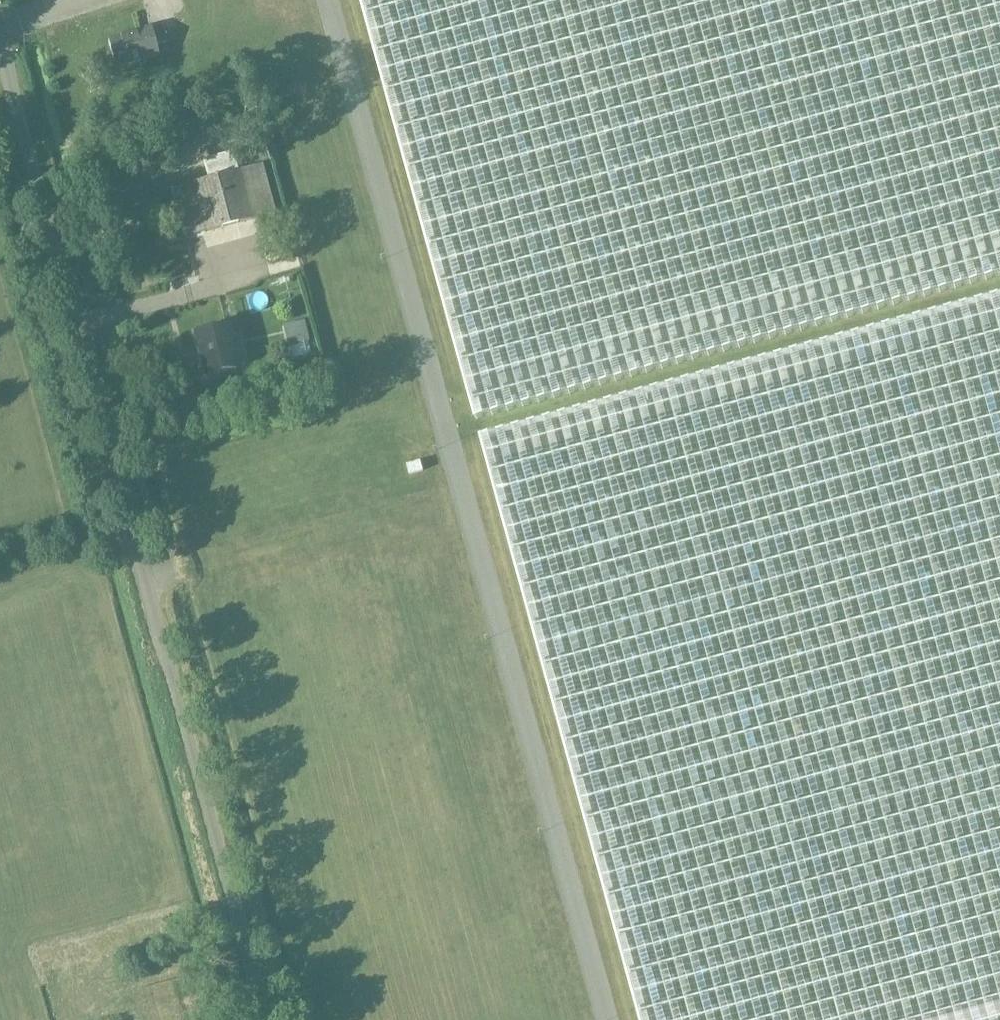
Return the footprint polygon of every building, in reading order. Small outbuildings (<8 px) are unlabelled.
[(475,418),(999,275),(999,0),(361,0),(475,418)] [(151,28),(108,40),(115,67),(158,56),(155,44),(166,41),(163,27),(151,30),(151,28)] [(259,165),(167,188),(180,237),(205,231),(250,219),(271,214),(259,165)] [(480,438),(640,1019),(999,1019),(999,295),(480,438)] [(226,325),(194,332),(204,376),(236,369),(226,325)] [(408,472),(422,468),(419,459),(406,462),(408,472)]
